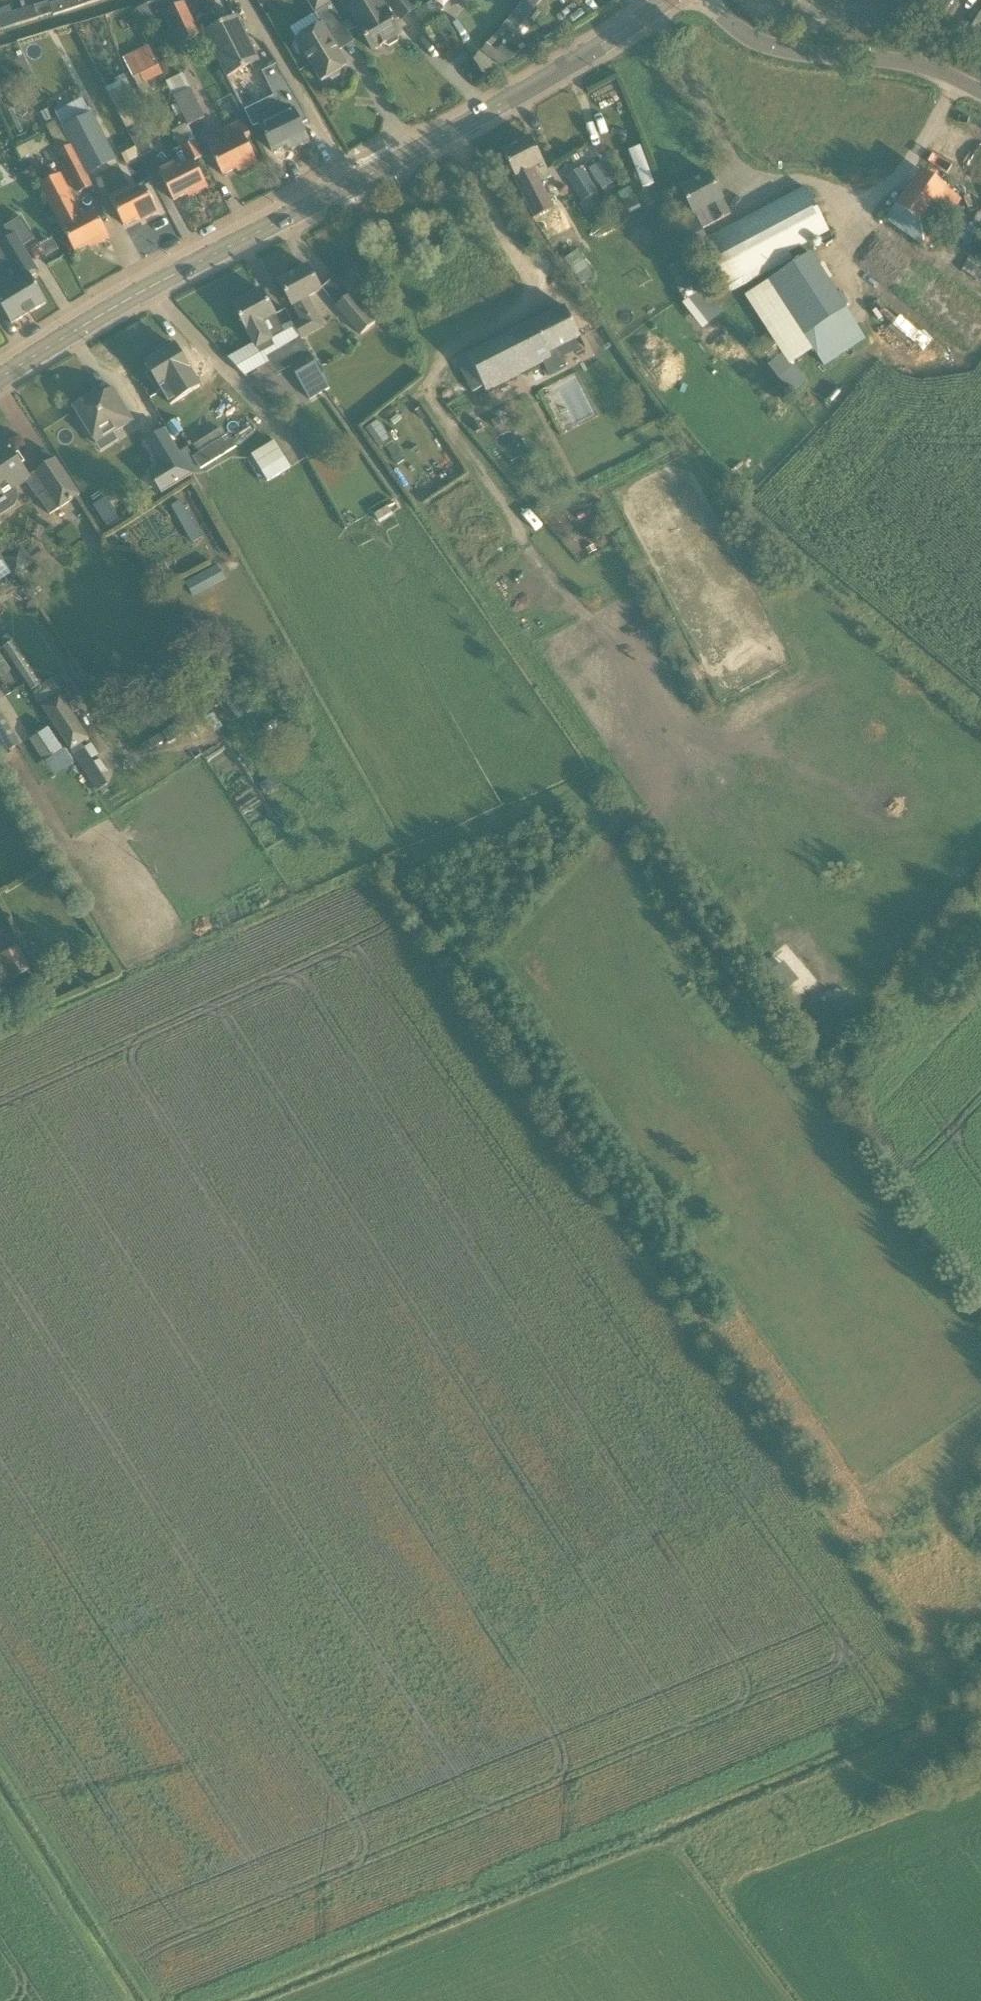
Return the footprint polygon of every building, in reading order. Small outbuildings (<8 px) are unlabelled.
[(85,0),(62,0),(49,4),(53,16),(87,6),(85,0)] [(314,15),(331,5),(328,0),(305,0),(314,15)] [(362,34),(373,51),(384,45),(389,47),(398,42),(397,37),(400,35),(379,0),(362,0),(347,9),(362,34)] [(401,21),(415,9),(408,0),(385,0),(401,21)] [(539,0),(520,0),(504,26),(517,35),(539,0)] [(419,10),(429,31),(444,23),(433,2),(419,10)] [(132,10),(142,29),(156,21),(146,3),(132,10)] [(199,35),(183,3),(165,12),(181,44),(199,35)] [(34,6),(25,9),(29,22),(38,20),(34,6)] [(1,31),(29,22),(25,9),(12,13),(10,7),(0,10),(0,29),(1,31)] [(236,17),(204,33),(227,78),(245,69),(259,61),(236,17)] [(305,34),(295,39),(304,53),(321,82),(328,78),(331,81),(340,75),(340,71),(347,67),(334,46),(338,44),(332,34),(325,22),(305,34)] [(486,44),(481,52),(504,69),(509,61),(486,44)] [(141,76),(145,85),(163,76),(149,46),(123,59),(133,80),(141,76)] [(269,116),(258,121),(259,125),(272,151),(292,142),(295,145),(307,139),(300,125),(307,122),(298,103),(276,66),(262,73),(275,100),(277,99),(282,109),(269,116)] [(183,72),(165,80),(171,95),(189,87),(183,72)] [(107,81),(114,109),(124,106),(124,108),(135,106),(127,76),(107,81)] [(174,98),(188,127),(205,118),(190,90),(174,98)] [(62,129),(71,146),(88,177),(117,161),(92,113),(90,114),(82,99),(55,113),(64,129),(62,129)] [(47,110),(41,114),(45,122),(51,119),(47,110)] [(204,140),(214,158),(222,176),(242,166),(245,169),(257,163),(245,139),(250,136),(243,121),(204,140)] [(178,163),(162,170),(154,153),(156,152),(143,126),(128,134),(135,148),(141,159),(151,179),(159,175),(173,201),(193,191),(195,194),(207,188),(195,163),(203,158),(195,142),(181,149),(183,151),(174,155),(178,163)] [(530,138),(502,153),(522,192),(535,218),(552,209),(538,184),(531,169),(543,163),(530,138)] [(71,146),(56,154),(78,195),(93,187),(88,177),(71,146)] [(565,178),(582,203),(597,193),(581,168),(565,178)] [(962,195),(932,173),(905,208),(935,230),(962,195)] [(730,215),(709,174),(680,189),(694,216),(707,209),(715,223),(730,215)] [(39,186),(61,227),(74,252),(94,241),(97,245),(109,238),(94,211),(82,217),(60,175),(39,186)] [(109,198),(114,208),(123,226),(143,216),(146,219),(158,213),(144,185),(131,191),(129,187),(109,198)] [(680,232),(689,250),(703,243),(726,286),(819,236),(822,242),(831,237),(805,189),(708,240),(698,222),(680,232)] [(0,266),(0,284),(2,287),(0,288),(0,304),(11,324),(30,312),(46,303),(31,278),(38,273),(23,247),(33,242),(35,240),(21,217),(5,226),(11,236),(0,243),(0,251),(17,279),(12,281),(3,264),(0,266)] [(754,290),(761,301),(774,292),(804,337),(847,309),(811,253),(754,290)] [(293,324),(302,340),(325,328),(309,299),(321,292),(307,266),(279,281),(300,321),(293,324)] [(686,282),(676,289),(683,300),(693,293),(686,282)] [(271,340),(284,333),(261,291),(233,306),(247,331),(260,354),(274,347),(271,340)] [(336,307),(360,336),(375,324),(351,294),(336,307)] [(557,349),(580,338),(565,307),(468,356),(468,357),(486,392),(542,363),(548,374),(565,365),(557,349)] [(756,343),(771,361),(793,342),(778,325),(756,343)] [(266,357),(277,376),(290,368),(310,401),(330,389),(299,337),(266,357)] [(160,355),(145,364),(151,373),(147,375),(157,392),(161,390),(170,405),(199,387),(174,346),(172,347),(170,343),(157,350),(160,355)] [(91,395),(72,407),(96,445),(100,452),(117,441),(113,434),(133,422),(113,388),(100,396),(97,392),(91,395)] [(378,422),(371,427),(384,446),(391,441),(378,422)] [(165,429),(144,441),(160,467),(149,474),(161,494),(192,475),(165,429)] [(252,456),(262,472),(284,459),(274,442),(252,456)] [(80,495),(55,458),(28,476),(6,443),(0,447),(0,517),(12,509),(13,508),(14,507),(16,505),(17,504),(17,502),(18,500),(18,498),(18,496),(18,495),(18,493),(17,491),(16,489),(27,482),(50,515),(80,495)] [(106,498),(93,506),(107,528),(120,520),(106,498)] [(171,506),(192,544),(202,539),(181,501),(171,506)] [(4,560),(15,577),(34,565),(21,546),(3,558),(4,560)] [(3,559),(0,554),(0,580),(10,574),(1,560),(3,559)] [(191,598),(226,580),(218,565),(183,582),(191,598)] [(23,592),(14,598),(20,607),(29,601),(23,592)] [(12,645),(2,651),(30,693),(40,687),(12,645)] [(41,708),(71,752),(90,739),(60,695),(41,708)] [(2,755),(20,745),(0,713),(0,751),(2,755)] [(48,726),(28,740),(53,776),(73,762),(48,726)] [(0,956),(0,961),(10,980),(29,971),(17,947),(0,956)]
